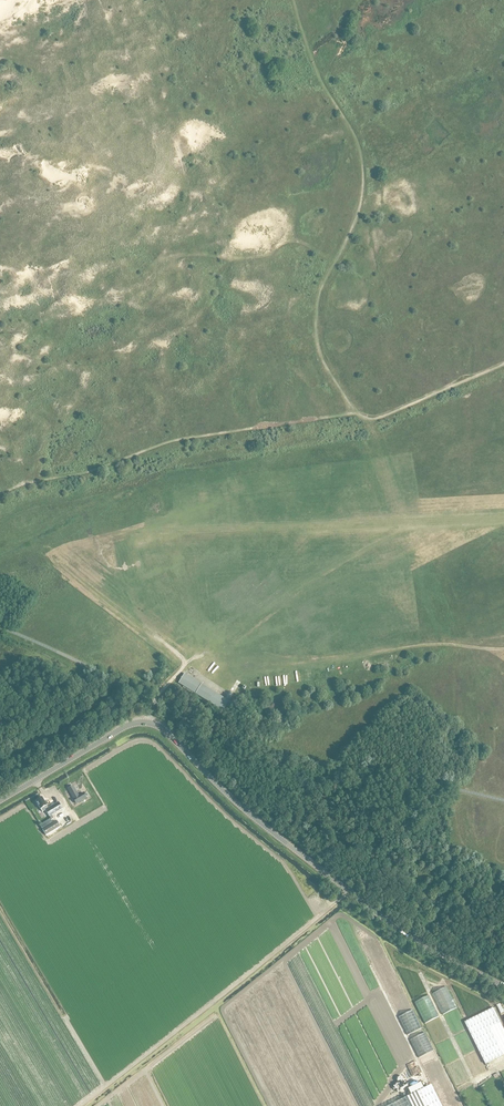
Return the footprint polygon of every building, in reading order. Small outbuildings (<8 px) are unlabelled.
[(195,693),(200,683),(183,673),(177,683),(195,693)] [(229,700),(200,683),(195,693),(223,710),(229,700)] [(73,786),(68,789),(76,803),(86,798),(83,793),(78,796),(73,786)] [(44,807),(46,810),(48,808),(47,805),(42,797),(36,801),(40,809),(44,807)] [(58,802),(48,808),(46,810),(45,810),(53,822),(56,820),(53,814),(62,808),(58,802)] [(40,825),(42,828),(52,822),(50,819),(40,825)] [(42,829),(46,835),(60,826),(57,821),(42,829)] [(447,986),(433,992),(442,1014),(456,1008),(447,986)] [(439,1016),(429,994),(415,1001),(424,1023),(439,1016)] [(503,1054),(503,1053),(492,1027),(501,1022),(494,1007),(465,1022),(485,1063),(503,1054)] [(503,1053),(503,1028),(501,1022),(492,1027),(503,1053)] [(443,1067),(428,1073),(435,1091),(438,1090),(437,1087),(439,1086),(437,1081),(441,1079),(445,1077),(446,1080),(448,1080),(443,1067)] [(405,1097),(409,1105),(425,1105),(418,1091),(405,1097)] [(387,1105),(409,1105),(405,1097),(392,1103),(387,1105)]
